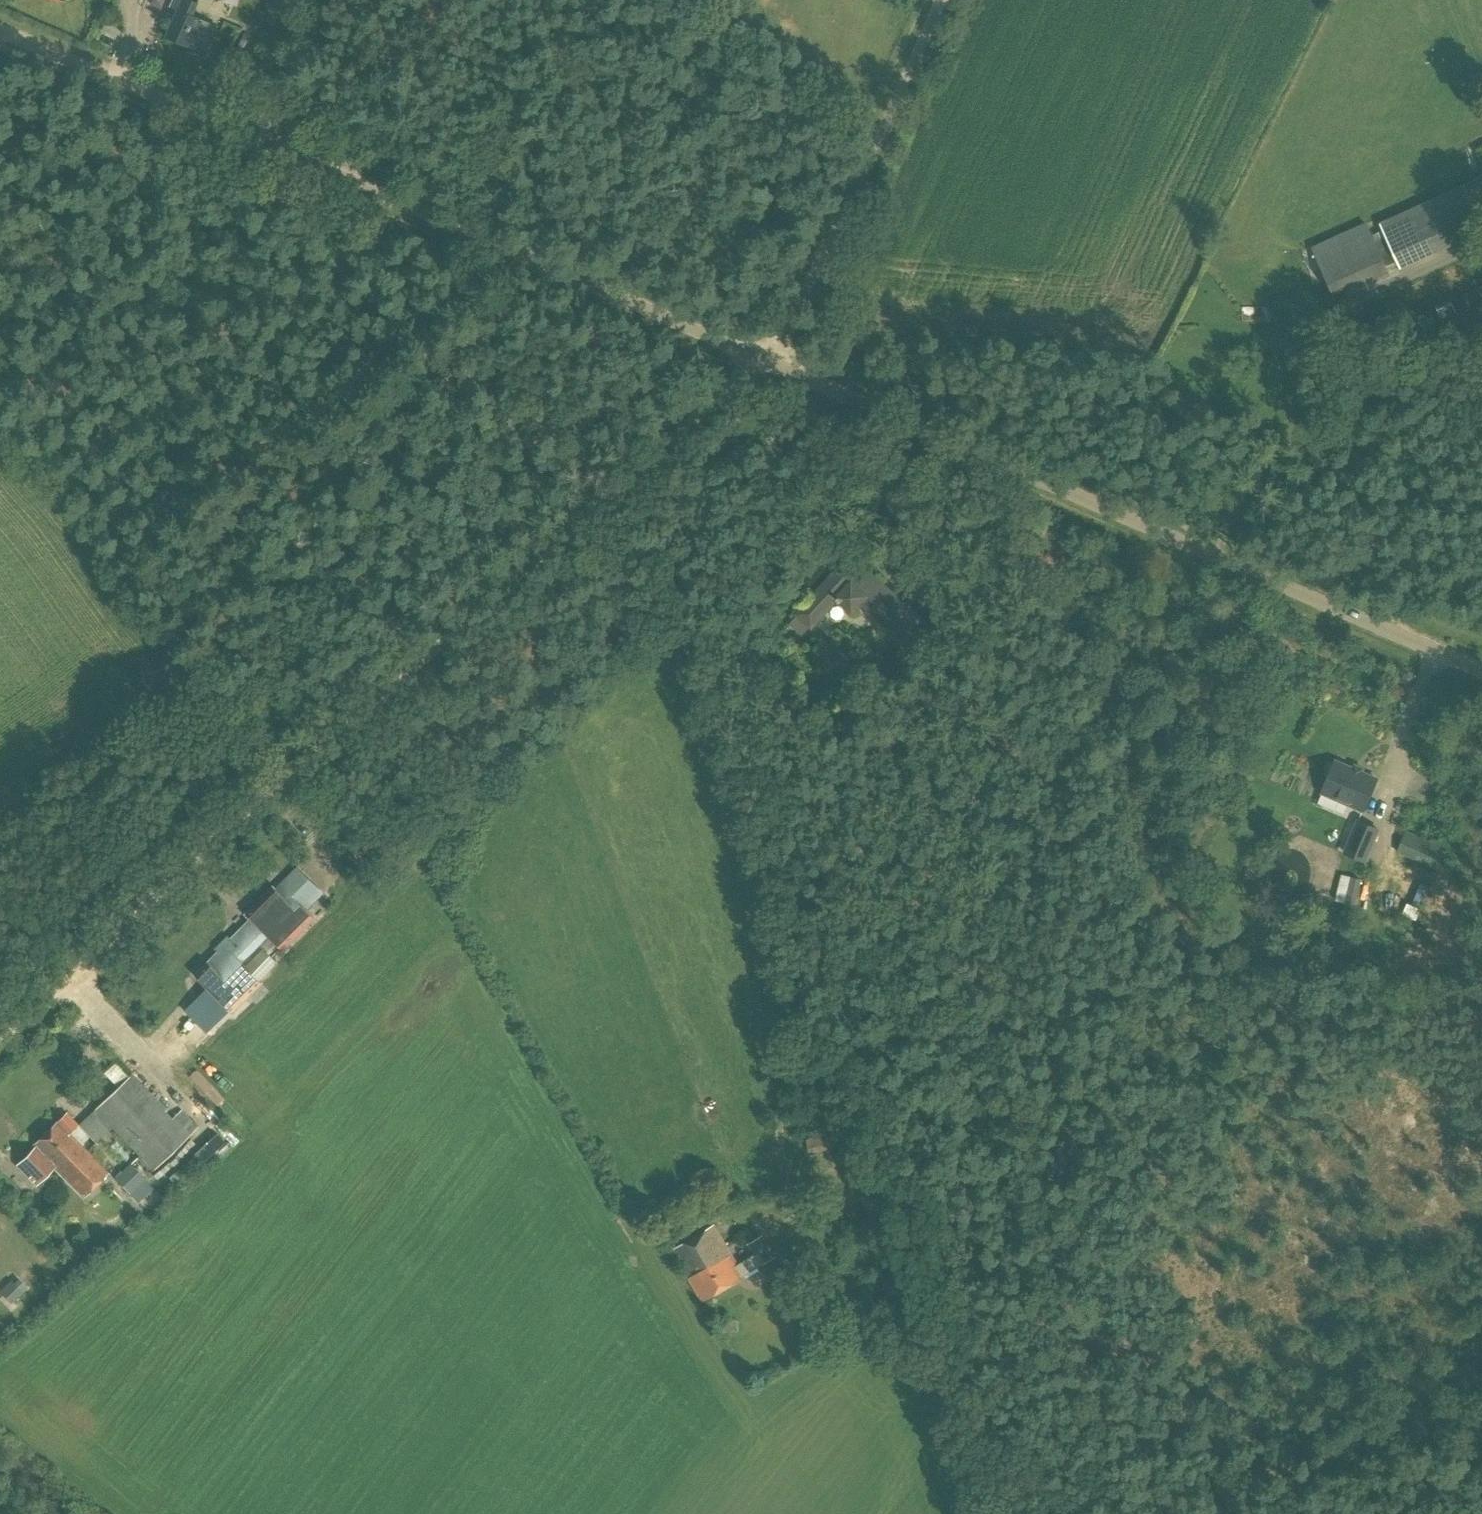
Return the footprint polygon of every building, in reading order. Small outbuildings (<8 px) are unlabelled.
[(154,13),(158,0),(146,0),(143,10),(154,13)] [(179,9),(167,36),(206,53),(218,26),(193,15),(197,5),(187,0),(183,0),(179,9)] [(1472,234),(1467,222),(1481,215),(1481,175),(1379,222),(1387,240),(1376,245),(1366,223),(1313,247),(1335,296),(1388,272),(1386,267),(1396,263),(1399,268),(1472,234)] [(1435,306),(1441,319),(1455,312),(1449,299),(1435,306)] [(909,645),(929,623),(909,605),(908,607),(850,554),(796,614),(811,627),(838,598),(852,611),(866,596),(895,622),(889,627),(909,645)] [(816,653),(854,616),(840,601),(801,638),(816,653)] [(1363,810),(1376,779),(1335,761),(1322,793),(1363,810)] [(1366,863),(1380,830),(1357,819),(1342,854),(1366,863)] [(1439,870),(1448,847),(1406,830),(1397,852),(1439,870)] [(202,973),(212,982),(201,992),(202,993),(184,1011),(204,1032),(223,1014),(227,1018),(263,982),(260,978),(278,961),(272,955),(294,934),(313,915),(308,908),(323,892),(300,869),(266,902),(263,899),(256,906),(258,908),(250,916),(254,920),(233,942),(229,939),(219,950),(222,953),(202,973)] [(1355,904),(1359,891),(1361,880),(1341,875),(1336,899),(1355,904)] [(1407,904),(1403,915),(1416,921),(1421,910),(1407,904)] [(118,1086),(95,1109),(112,1126),(107,1131),(133,1159),(147,1174),(189,1135),(173,1118),(131,1074),(129,1076),(118,1086)] [(66,1113),(57,1121),(32,1145),(34,1147),(17,1164),(37,1184),(54,1167),(84,1197),(107,1173),(69,1134),(78,1125),(66,1113)] [(810,1155),(855,1142),(851,1126),(806,1140),(810,1155)] [(144,1180),(128,1163),(114,1177),(130,1194),(144,1180)] [(144,1188),(121,1212),(132,1222),(154,1198),(144,1188)] [(714,1225),(674,1248),(691,1276),(688,1278),(702,1301),(744,1275),(760,1265),(754,1254),(737,1264),(714,1225)] [(761,1266),(776,1256),(763,1234),(747,1243),(754,1254),(760,1265),(761,1266)]
